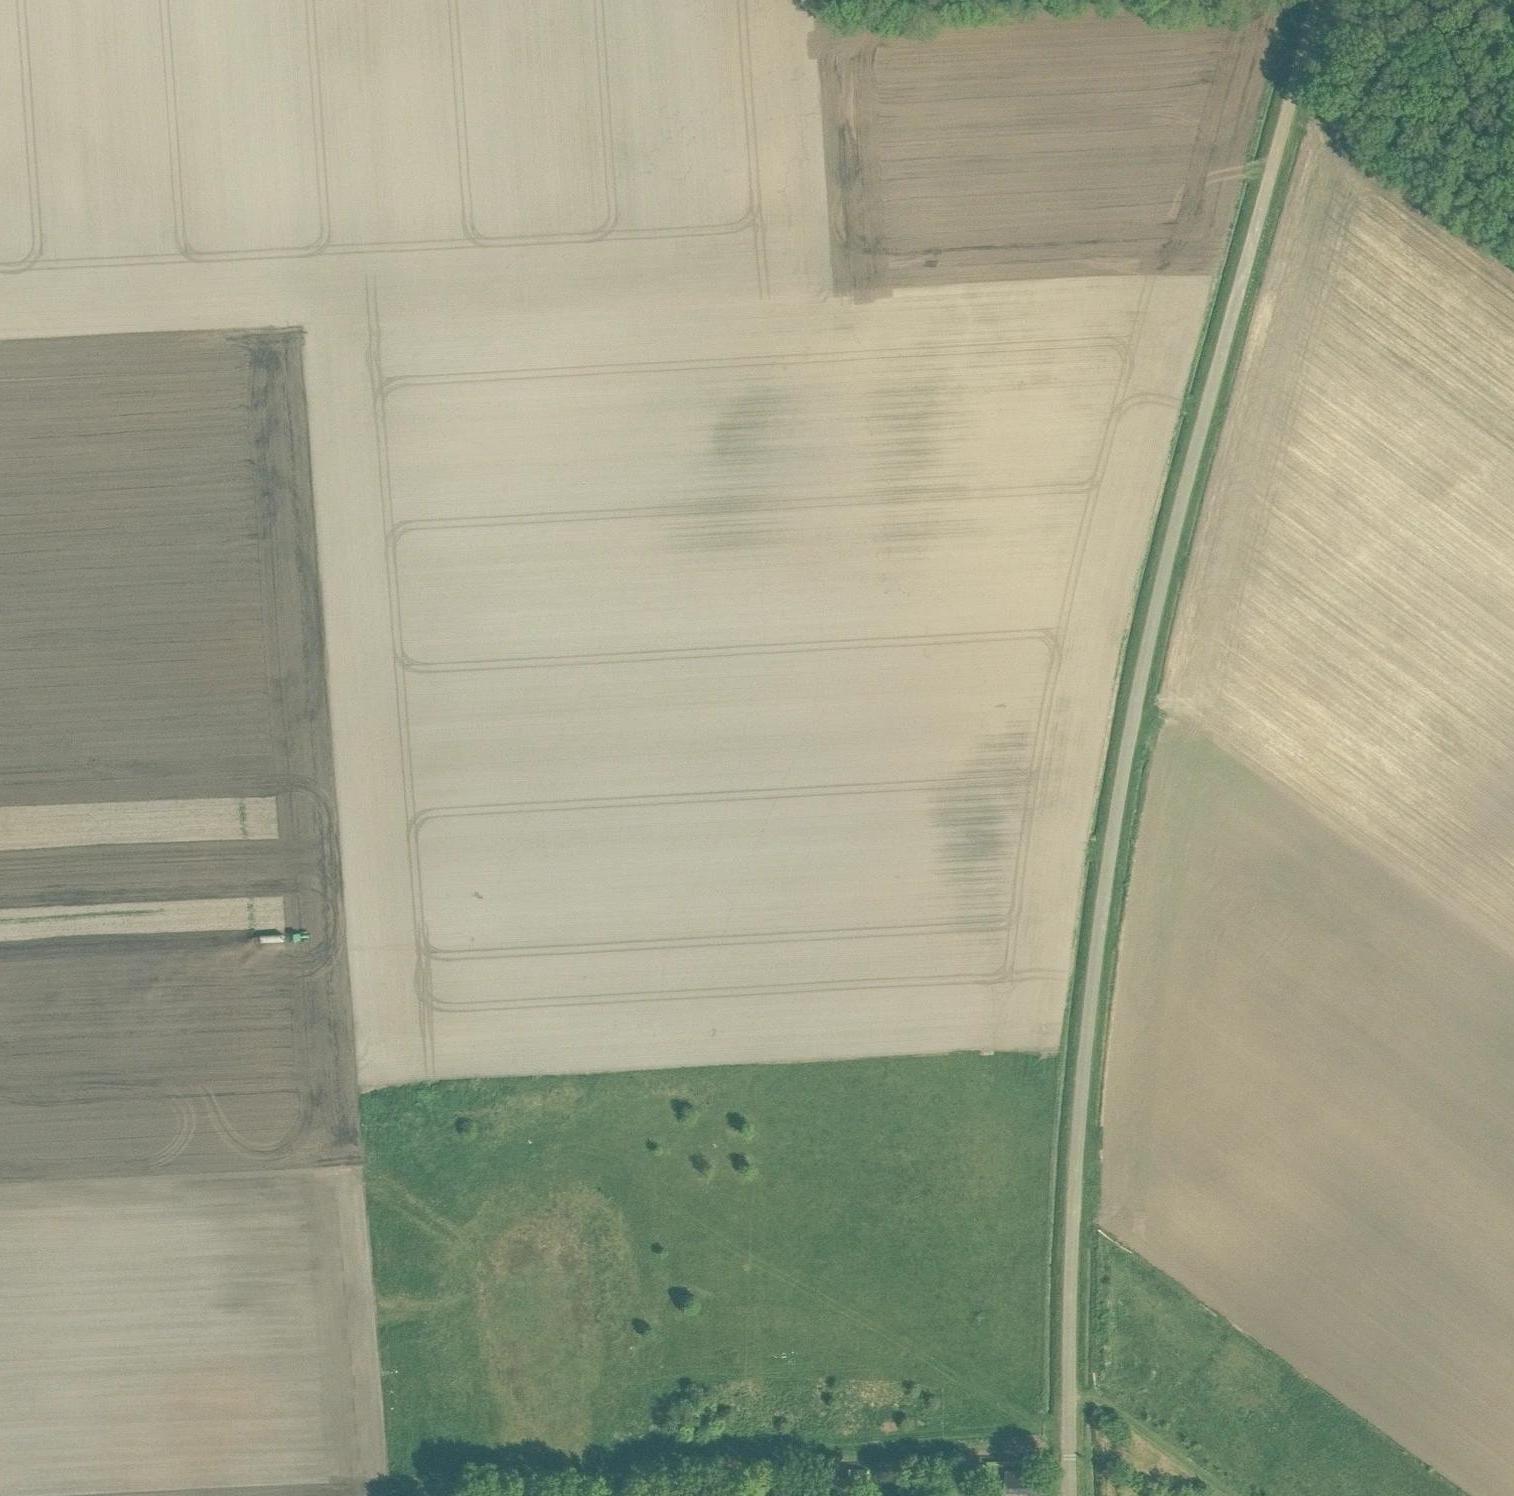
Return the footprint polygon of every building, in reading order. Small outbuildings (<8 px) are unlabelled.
[(1030,1493),(1030,1495),(1045,1495),(1046,1471),(1004,1471),(1004,1493),(1030,1493)] [(795,1484),(794,1484),(776,1484),(777,1495),(796,1495),(795,1484)] [(972,1492),(954,1487),(951,1495),(971,1495),(972,1492)]
